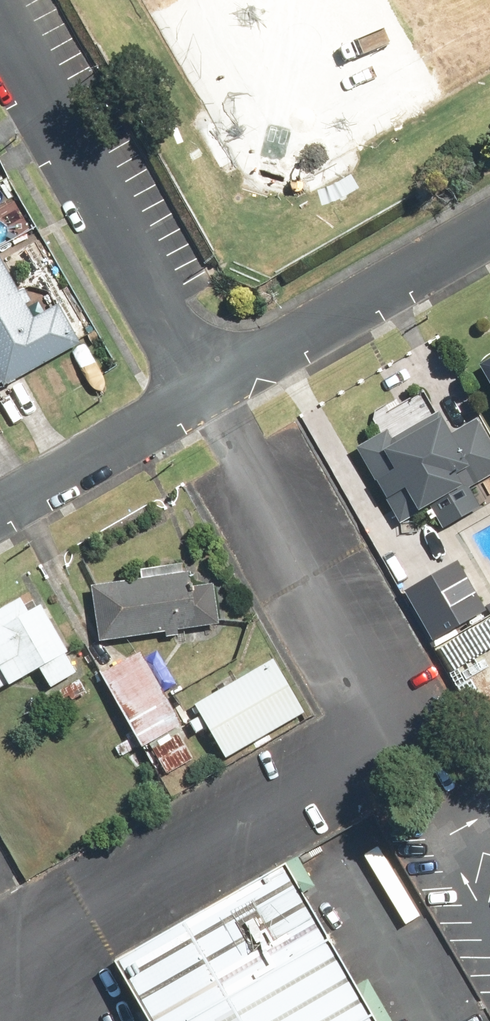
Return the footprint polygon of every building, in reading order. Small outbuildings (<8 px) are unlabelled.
[(6,383),(8,387),(85,345),(62,302),(49,309),(36,286),(23,293),(5,260),(0,263),(0,386),(6,383)] [(432,508),(445,533),(487,511),(474,487),(489,479),(489,432),(484,420),(458,433),(446,410),(427,420),(414,395),(369,418),(379,437),(359,447),(399,525),(432,508)] [(460,561),(409,591),(438,639),(489,609),(460,561)] [(199,586),(197,571),(190,572),(189,563),(143,569),(145,580),(96,586),(103,642),(224,627),(219,583),(199,586)] [(12,683),(15,688),(44,671),(55,689),(81,674),(70,655),(74,652),(46,605),(34,613),(24,597),(0,612),(0,691),(12,683)] [(103,673),(147,751),(153,748),(169,776),(196,760),(180,731),(187,728),(143,651),(103,673)] [(234,762),(310,714),(275,658),(198,706),(234,762)] [(92,694),(82,679),(60,694),(70,709),(92,694)] [(283,866),(106,966),(140,1020),(372,1020),(283,866)]
